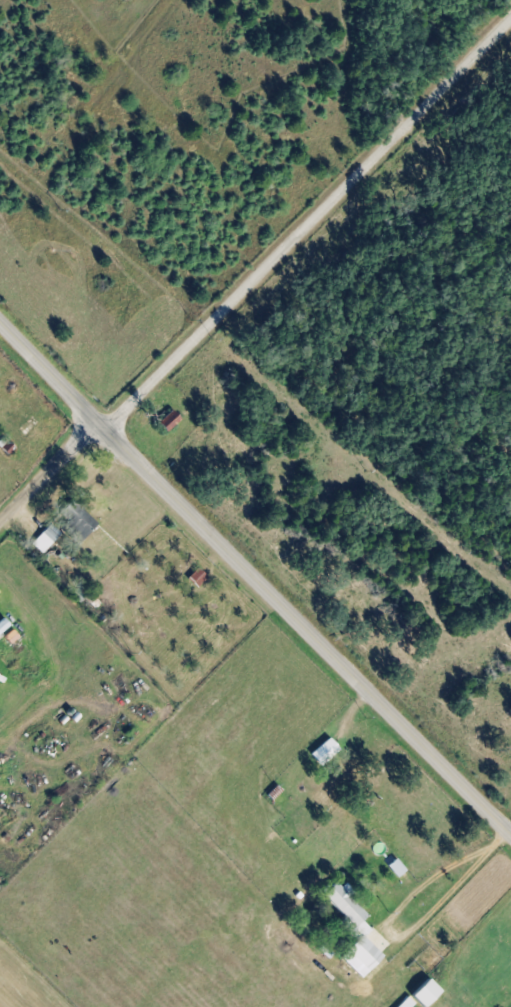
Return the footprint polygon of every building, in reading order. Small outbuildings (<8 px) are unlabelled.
[(178,419),(169,410),(155,423),(164,432),(178,419)] [(96,524),(71,498),(57,512),(67,522),(61,526),(76,542),(96,524)] [(41,554),(60,532),(48,523),(30,544),(41,554)] [(186,576),(196,587),(206,578),(196,567),(186,576)] [(9,627),(3,619),(0,621),(0,633),(9,627)] [(10,645),(18,636),(10,629),(2,637),(10,645)] [(308,753),(317,766),(337,751),(328,738),(308,753)] [(395,877),(404,869),(394,858),(385,865),(395,877)] [(382,956),(363,937),(370,929),(360,920),(367,913),(340,886),(339,887),(333,882),(321,894),(343,916),(337,923),(354,939),(338,956),(360,977),(382,956)] [(439,991),(426,978),(409,995),(420,1006),(422,1006),(439,991)] [(413,1005),(406,997),(396,1006),(410,1006),(413,1005)]
